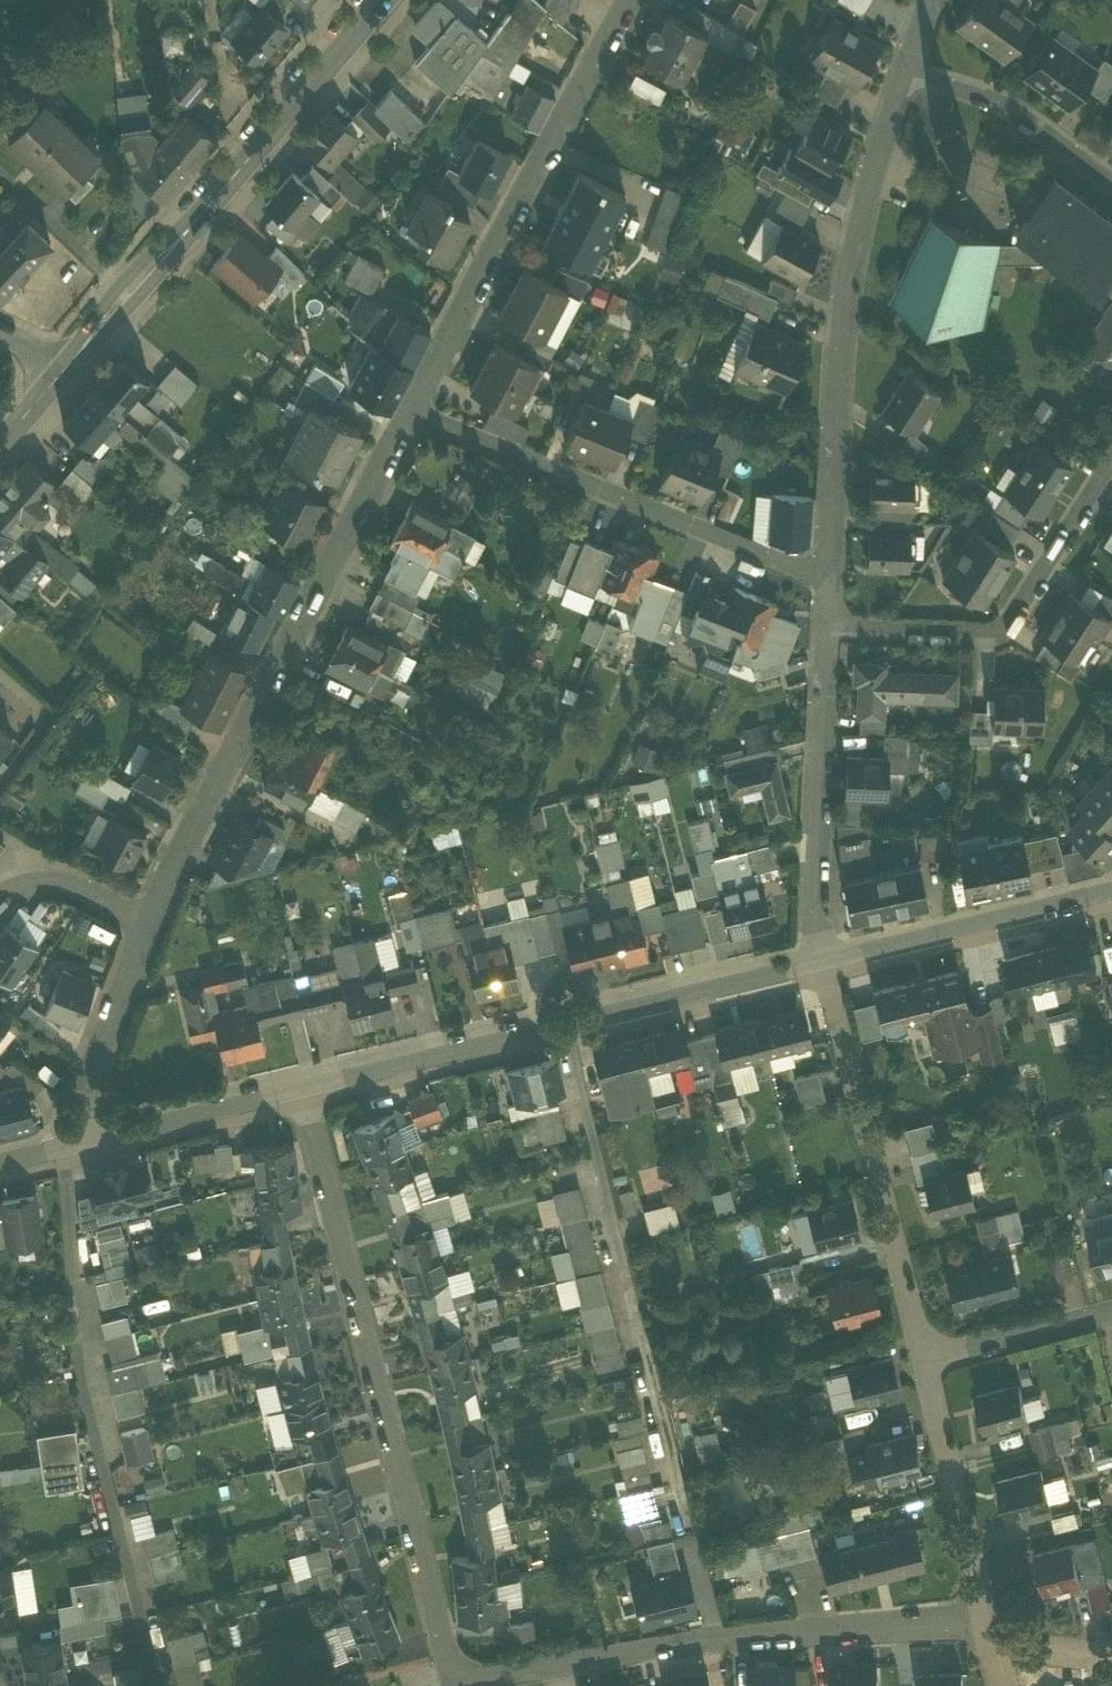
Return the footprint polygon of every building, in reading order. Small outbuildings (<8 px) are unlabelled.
[(274,15),(275,15),(287,0),(256,0),(261,5),(261,4),(274,15)] [(451,91),(460,78),(479,54),(487,42),(447,8),(438,0),(437,0),(417,23),(415,28),(417,32),(430,43),(415,61),(451,91)] [(479,54),(509,71),(516,59),(545,9),(537,0),(519,0),(511,11),(487,42),(479,54)] [(563,20),(577,0),(544,0),(543,2),(563,20)] [(741,33),(757,8),(743,0),(739,0),(725,23),(741,33)] [(862,14),(871,0),(841,0),(862,14)] [(1013,5),(1005,0),(975,0),(958,23),(1004,57),(1032,19),(1013,5)] [(706,35),(735,52),(744,35),(741,33),(725,23),(691,3),(683,18),(708,32),(706,35)] [(232,39),(259,63),(284,33),(278,29),(283,22),(275,15),(274,15),(261,4),(261,5),(232,39)] [(643,57),(682,79),(706,35),(708,32),(683,18),(668,10),(643,57)] [(850,81),(856,85),(881,42),(833,16),(817,43),(821,45),(812,60),(826,68),(850,81)] [(289,27),(283,22),(278,29),(284,33),(289,27)] [(1068,54),(1073,48),(1054,35),(1050,41),(1068,54)] [(1025,76),(1069,107),(1085,84),(1098,66),(1097,66),(1073,48),(1068,54),(1050,41),(1025,76)] [(493,97),(509,71),(479,54),(460,78),(493,97)] [(1103,97),(1111,85),(1111,61),(1104,56),(1097,66),(1098,66),(1085,84),(1103,97)] [(531,68),(516,59),(509,71),(524,80),(531,68)] [(173,88),(186,99),(208,73),(195,62),(173,88)] [(631,79),(663,97),(670,83),(638,65),(631,79)] [(813,91),(837,104),(850,81),(826,68),(813,91)] [(512,115),(539,130),(556,97),(530,83),(512,115)] [(116,91),(119,113),(148,110),(146,95),(135,89),(116,91)] [(391,123),(414,145),(428,124),(391,89),(375,107),(391,123)] [(353,114),(376,138),(391,123),(375,107),(367,99),(353,114)] [(27,117),(9,135),(8,136),(24,151),(25,150),(50,175),(49,176),(65,191),(66,190),(83,172),(99,155),(43,100),(27,117)] [(805,129),(814,112),(804,107),(794,126),(805,129)] [(9,135),(27,117),(17,108),(0,125),(0,126),(9,135)] [(302,141),(330,166),(358,133),(329,109),(302,141)] [(158,139),(151,134),(148,110),(119,113),(125,162),(136,172),(162,142),(158,139)] [(156,114),(148,110),(151,134),(157,122),(156,114)] [(805,129),(795,147),(794,148),(830,168),(830,167),(849,132),(814,112),(805,129)] [(187,113),(162,142),(193,169),(218,140),(187,113)] [(936,140),(948,163),(970,151),(958,128),(936,140)] [(477,181),(490,188),(509,152),(477,136),(459,171),(458,171),(477,181)] [(167,199),(193,169),(162,142),(136,172),(153,186),(167,199)] [(842,174),(830,167),(830,168),(794,148),(795,147),(790,145),(777,168),(780,170),(815,189),(828,197),(842,174)] [(128,185),(142,198),(153,186),(136,172),(125,162),(128,185)] [(318,194),(331,205),(343,191),(328,177),(314,164),(301,178),(319,193),(318,194)] [(448,165),(443,174),(467,199),(477,181),(458,171),(459,171),(448,165)] [(343,191),(360,207),(367,200),(335,170),(328,177),(343,191)] [(772,183),(785,190),(808,202),(815,189),(780,170),(772,183)] [(276,212),(292,225),(307,207),(318,194),(319,193),(301,178),(293,171),(266,203),(276,212)] [(588,264),(589,263),(597,247),(616,210),(610,207),(619,191),(580,171),(543,241),(588,264)] [(66,190),(75,199),(93,180),(83,172),(66,190)] [(460,212),(467,199),(443,174),(434,191),(451,200),(448,206),(460,212)] [(1050,179),(1111,226),(1111,220),(1053,175),(1050,179)] [(1050,179),(1017,221),(1036,235),(1054,249),(1101,285),(1101,284),(1111,270),(1111,226),(1050,179)] [(648,243),(672,252),(691,195),(668,185),(648,243)] [(423,243),(449,257),(470,218),(460,212),(448,206),(451,200),(434,191),(428,187),(409,223),(429,234),(423,243)] [(812,204),(808,202),(785,190),(770,217),(781,222),(781,221),(798,230),(812,204)] [(610,207),(616,210),(625,193),(619,191),(610,207)] [(320,218),(307,207),(292,225),(297,230),(304,236),(320,218)] [(267,224),(287,241),(297,230),(292,225),(276,212),(267,224)] [(922,318),(982,326),(995,262),(999,242),(981,235),(965,230),(929,216),(890,297),(922,318)] [(0,248),(1,249),(0,250),(0,295),(19,275),(20,276),(29,267),(28,265),(51,241),(28,219),(0,248)] [(762,256),(802,277),(820,242),(798,230),(781,221),(781,222),(762,256)] [(1014,225),(1036,242),(1036,235),(1017,221),(1014,225)] [(967,226),(965,230),(981,235),(982,231),(967,226)] [(214,264),(254,298),(278,269),(280,267),(267,256),(240,233),(214,264)] [(1049,257),(1052,253),(1054,249),(1036,235),(1036,242),(999,242),(995,262),(1012,262),(1012,258),(1044,257),(1049,257)] [(278,269),(296,284),(305,273),(276,245),(267,256),(280,267),(278,269)] [(608,253),(597,247),(589,263),(600,269),(608,253)] [(1101,285),(1054,249),(1052,253),(1098,289),(1101,285)] [(363,293),(367,294),(374,298),(387,273),(361,259),(347,284),(363,293)] [(524,266),(511,290),(555,312),(567,290),(567,289),(550,280),(524,266)] [(567,290),(579,297),(589,279),(557,266),(550,280),(567,289),(567,290)] [(718,291),(725,275),(711,268),(704,285),(718,291)] [(1101,284),(1111,292),(1111,270),(1101,284)] [(769,316),(777,297),(765,292),(725,275),(718,291),(717,293),(745,306),(758,311),(769,316)] [(772,277),(765,292),(777,297),(790,303),(797,288),(772,277)] [(543,336),(555,312),(511,290),(499,313),(522,325),(543,336)] [(355,309),(359,311),(367,294),(363,293),(355,309)] [(351,327),(367,335),(385,304),(374,298),(367,294),(359,311),(351,327)] [(367,335),(379,345),(397,311),(385,304),(367,335)] [(1111,380),(1111,305),(1081,347),(1102,363),(1097,369),(1111,380)] [(755,320),(758,311),(745,306),(717,371),(729,376),(734,366),(755,320)] [(397,311),(379,345),(412,363),(430,329),(397,311)] [(758,371),(788,384),(807,342),(755,320),(734,366),(756,375),(758,371)] [(516,337),(530,344),(543,351),(549,339),(543,336),(522,325),(516,337)] [(495,341),(483,364),(526,387),(532,390),(544,366),(524,356),(495,341)] [(390,405),(412,363),(373,342),(350,384),(390,405)] [(565,362),(543,351),(530,344),(524,356),(544,366),(559,374),(565,362)] [(1076,353),(1097,369),(1102,363),(1081,347),(1076,353)] [(158,413),(135,393),(148,378),(120,353),(91,386),(126,415),(143,430),(153,419),(158,413)] [(306,377),(334,396),(344,379),(316,362),(306,377)] [(199,385),(174,363),(157,383),(182,405),(199,385)] [(514,410),(526,387),(483,364),(470,388),(496,401),(514,410)] [(565,407),(577,412),(583,396),(585,397),(593,375),(579,370),(565,407)] [(882,411),(912,430),(929,404),(931,405),(940,390),(926,381),(927,380),(910,370),(902,383),(900,382),(882,411)] [(786,389),(788,384),(758,371),(756,375),(786,389)] [(312,403),(336,415),(343,402),(305,378),(293,401),(309,409),(312,403)] [(118,426),(126,415),(91,386),(63,418),(91,443),(102,431),(109,437),(112,438),(115,438),(118,436),(120,433),(120,429),(119,427),(120,427),(118,426)] [(626,431),(645,438),(659,403),(639,395),(631,415),(632,415),(626,431)] [(565,442),(590,451),(608,406),(585,397),(583,396),(577,412),(565,442)] [(484,424),(522,439),(529,426),(511,416),(514,410),(496,401),(484,424)] [(321,468),(335,476),(360,428),(336,415),(312,403),(309,409),(304,418),(309,421),(292,453),(321,468)] [(631,415),(608,406),(590,451),(614,461),(626,431),(632,415),(631,415)] [(179,442),(170,452),(177,459),(191,441),(159,412),(158,413),(153,419),(179,442)] [(119,427),(161,463),(170,452),(143,430),(126,415),(118,426),(120,427),(119,427)] [(153,419),(143,430),(170,452),(179,442),(153,419)] [(712,467),(727,473),(742,435),(719,427),(711,447),(719,451),(712,467)] [(661,482),(700,498),(712,467),(719,451),(711,447),(680,435),(661,482)] [(899,449),(924,465),(933,451),(908,435),(899,449)] [(1032,507),(1040,512),(1072,464),(1037,442),(1005,490),(1032,507)] [(82,454),(72,466),(95,485),(115,461),(96,446),(87,457),(82,454)] [(776,475),(804,477),(806,460),(777,449),(776,475)] [(177,459),(170,452),(161,463),(162,464),(173,474),(164,485),(178,497),(195,474),(177,459)] [(285,467),(314,482),(321,468),(292,453),(285,467)] [(42,491),(38,488),(49,475),(29,458),(0,492),(0,525),(11,533),(13,535),(23,522),(28,517),(32,520),(39,521),(50,509),(48,502),(44,498),(48,493),(45,491),(44,492),(42,491)] [(173,474),(162,464),(152,475),(164,485),(173,474)] [(77,505),(95,485),(72,466),(55,486),(77,505)] [(872,503),(913,505),(914,474),(910,471),(870,470),(868,503),(872,503)] [(450,495),(470,501),(477,479),(457,472),(450,495)] [(52,478),(49,475),(38,488),(42,491),(52,478)] [(804,477),(776,475),(774,494),(810,496),(811,477),(804,477)] [(263,517),(304,539),(324,502),(282,480),(263,517)] [(1005,490),(993,509),(1020,526),(1032,507),(1005,490)] [(718,513),(728,518),(738,497),(727,492),(718,513)] [(772,539),(774,494),(756,493),(753,535),(771,543),(772,539)] [(772,539),(807,541),(810,496),(774,494),(772,539)] [(411,502),(401,522),(463,554),(473,534),(451,523),(452,521),(435,513),(435,514),(411,502)] [(872,503),(872,516),(898,518),(912,518),(913,505),(872,503)] [(1006,547),(1020,526),(993,509),(990,507),(976,527),(1006,547)] [(872,516),(872,530),(898,531),(898,518),(872,516)] [(46,561),(69,578),(79,565),(56,548),(23,522),(13,535),(25,544),(46,561)] [(452,576),(463,554),(401,522),(390,542),(403,548),(397,560),(394,559),(393,561),(400,565),(393,577),(416,589),(424,574),(418,571),(424,560),(452,576)] [(1111,547),(1111,523),(1101,540),(1111,547)] [(11,533),(0,525),(0,547),(11,533)] [(943,577),(982,602),(1014,552),(1006,547),(976,527),(943,577)] [(227,540),(252,554),(259,541),(233,528),(227,540)] [(868,563),(908,565),(910,532),(898,531),(872,530),(870,530),(868,563)] [(1,574),(25,544),(13,535),(11,533),(0,547),(0,573),(1,574)] [(555,575),(568,580),(583,543),(570,538),(555,575)] [(599,580),(619,588),(636,546),(616,538),(611,549),(584,539),(583,543),(568,580),(595,591),(599,580)] [(46,561),(25,544),(1,574),(9,581),(8,583),(11,585),(12,583),(16,587),(26,575),(31,579),(46,561)] [(636,546),(619,588),(640,596),(649,574),(657,554),(636,546)] [(241,575),(255,584),(267,562),(252,554),(241,575)] [(241,591),(249,596),(255,584),(241,575),(212,557),(205,568),(241,591)] [(299,578),(267,562),(255,584),(249,596),(276,610),(281,613),(299,578)] [(110,589),(79,565),(69,578),(100,604),(110,589)] [(696,570),(688,590),(681,609),(695,615),(696,616),(707,589),(712,577),(696,570)] [(386,574),(378,590),(413,608),(421,592),(416,589),(393,577),(386,574)] [(672,584),(649,574),(640,596),(634,611),(629,625),(652,635),(663,608),(672,584)] [(26,575),(16,587),(21,591),(31,579),(26,575)] [(672,584),(663,608),(679,614),(681,609),(688,590),(672,584)] [(731,599),(707,589),(696,616),(695,615),(686,639),(709,648),(701,668),(723,677),(729,662),(732,655),(720,650),(712,647),(719,629),(727,632),(739,637),(756,594),(736,586),(731,599)] [(634,611),(640,596),(619,588),(613,603),(634,611)] [(1040,635),(1081,661),(1109,618),(1110,616),(1092,604),(1069,589),(1040,635)] [(1111,619),(1111,596),(1101,589),(1092,604),(1110,616),(1109,618),(1111,619)] [(404,624),(413,608),(378,590),(369,606),(404,624)] [(258,646),(276,610),(249,596),(241,591),(222,627),(258,646)] [(3,622),(17,607),(0,593),(0,619),(3,622)] [(777,602),(756,594),(739,637),(732,653),(750,660),(752,655),(754,662),(785,654),(797,623),(773,612),(777,602)] [(404,625),(421,634),(429,617),(413,608),(404,624),(404,625)] [(667,642),(679,614),(663,608),(652,635),(667,642)] [(187,627),(209,641),(216,630),(194,615),(187,627)] [(584,641),(596,646),(607,620),(594,615),(584,641)] [(622,626),(607,620),(596,646),(611,652),(622,626)] [(377,665),(377,664),(388,644),(372,635),(371,637),(347,625),(337,644),(377,665)] [(720,650),(727,632),(719,629),(712,647),(720,650)] [(739,637),(727,632),(720,650),(732,655),(732,653),(739,637)] [(1032,653),(1056,669),(1064,656),(1040,641),(1032,653)] [(370,678),(377,665),(337,644),(326,663),(350,676),(350,677),(366,686),(370,678)] [(403,652),(388,644),(377,664),(392,672),(403,652)] [(403,652),(392,672),(398,675),(409,655),(403,652)] [(197,712),(218,723),(245,670),(213,654),(187,706),(197,712)] [(754,662),(757,676),(788,668),(785,654),(754,662)] [(462,693),(488,705),(503,671),(498,669),(478,660),(469,679),(462,693)] [(856,678),(862,679),(883,680),(883,671),(883,663),(857,662),(856,678)] [(882,694),(918,695),(919,670),(904,670),(903,672),(883,671),(883,680),(862,679),(860,713),(881,713),(881,712),(882,694)] [(957,672),(919,670),(918,695),(956,697),(957,672)] [(993,726),(1042,728),(1043,685),(994,683),(993,709),(993,726)] [(153,709),(184,734),(197,712),(187,706),(162,693),(153,709)] [(970,739),(992,740),(993,726),(993,709),(971,708),(970,739)] [(884,732),(884,739),(908,740),(908,733),(884,732),(885,712),(881,712),(881,713),(860,713),(859,731),(884,732)] [(746,744),(765,742),(762,721),(743,723),(746,744)] [(275,763),(316,784),(327,762),(338,741),(340,738),(314,724),(312,723),(299,749),(286,742),(275,763)] [(338,741),(362,753),(371,737),(346,724),(340,738),(338,741)] [(0,725),(0,750),(12,736),(0,725)] [(639,738),(633,761),(655,766),(661,744),(639,738)] [(907,754),(908,740),(884,739),(883,753),(907,754)] [(134,777),(163,792),(181,755),(153,740),(134,777)] [(751,751),(755,764),(776,758),(776,760),(783,759),(779,744),(751,751)] [(743,753),(746,766),(755,764),(751,751),(743,753)] [(846,792),(885,794),(887,757),(848,755),(846,792)] [(762,783),(770,815),(789,810),(776,760),(776,758),(755,764),(746,766),(727,771),(732,790),(762,783)] [(344,770),(327,762),(316,784),(332,793),(344,770)] [(307,801),(316,784),(275,763),(265,783),(289,795),(288,797),(305,805),(307,801)] [(1100,780),(1111,791),(1111,768),(1100,780)] [(630,779),(635,798),(653,794),(657,808),(673,804),(664,771),(630,779)] [(112,793),(124,799),(131,785),(107,773),(100,787),(112,793)] [(76,793),(105,808),(112,793),(100,787),(83,778),(76,793)] [(1090,808),(1111,828),(1111,791),(1100,780),(1082,800),(1090,808)] [(307,801),(334,814),(342,798),(332,793),(316,784),(307,801)] [(344,824),(345,822),(353,805),(342,798),(334,814),(332,817),(344,824)] [(364,812),(353,805),(345,822),(355,829),(364,812)] [(1090,808),(1072,828),(1081,836),(1089,844),(1107,860),(1111,855),(1111,828),(1090,808)] [(270,835),(278,839),(285,826),(261,813),(255,825),(271,833),(270,835)] [(94,847),(130,865),(147,833),(111,814),(94,847)] [(236,871),(232,879),(243,876),(251,860),(258,858),(270,835),(271,833),(255,825),(237,816),(215,859),(218,861),(236,871)] [(688,822),(695,851),(715,846),(708,817),(688,822)] [(837,822),(839,840),(868,833),(867,824),(837,822)] [(1022,839),(1028,869),(1067,862),(1064,850),(1059,831),(1022,839)] [(870,849),(868,833),(839,840),(840,855),(870,849)] [(920,857),(945,858),(946,834),(921,833),(920,857)] [(945,858),(945,860),(960,858),(957,846),(959,846),(959,833),(946,834),(945,858)] [(985,888),(989,892),(999,890),(1001,885),(1017,881),(1016,880),(1028,878),(1029,879),(1030,879),(1028,869),(1022,839),(1021,833),(987,840),(988,846),(960,852),(959,846),(957,846),(960,858),(966,892),(985,888)] [(1081,836),(1077,847),(1086,845),(1089,844),(1081,836)] [(596,843),(602,868),(614,866),(609,840),(596,843)] [(987,840),(959,846),(960,852),(988,846),(987,840)] [(745,848),(751,871),(756,870),(776,865),(770,842),(745,848)] [(1089,844),(1086,845),(1091,868),(1095,873),(1104,871),(1110,864),(1107,860),(1089,844)] [(1082,876),(1095,873),(1091,868),(1086,845),(1077,847),(1075,848),(1082,876)] [(732,853),(739,882),(758,878),(756,870),(751,871),(745,848),(732,852),(732,853)] [(1067,862),(1071,879),(1082,876),(1075,848),(1064,850),(1067,862)] [(840,855),(844,876),(874,870),(870,849),(840,855)] [(730,935),(751,930),(739,882),(732,853),(710,857),(712,868),(691,873),(697,895),(719,889),(721,900),(723,907),(717,908),(704,911),(711,940),(730,935)] [(218,861),(207,885),(232,879),(236,871),(218,861)] [(918,861),(874,870),(844,876),(851,916),(926,900),(918,861)] [(606,883),(613,913),(634,908),(627,877),(606,883)] [(760,877),(758,878),(739,882),(751,930),(772,925),(760,877)] [(473,881),(477,900),(487,897),(482,878),(473,881)] [(490,911),(487,897),(477,900),(480,913),(490,911)] [(654,903),(634,908),(637,920),(645,918),(647,926),(664,922),(661,910),(659,902),(654,903)] [(696,902),(679,906),(688,945),(705,941),(696,902)] [(7,922),(18,930),(31,911),(20,904),(7,922)] [(559,906),(546,909),(556,948),(569,945),(564,926),(564,925),(559,906)] [(671,950),(688,945),(679,906),(661,910),(664,922),(671,950)] [(414,915),(416,922),(421,944),(452,935),(453,939),(455,939),(453,930),(447,907),(414,915)] [(646,955),(637,920),(634,908),(613,913),(625,960),(646,955)] [(539,952),(556,948),(546,909),(529,914),(539,952)] [(625,961),(625,960),(613,913),(564,925),(564,926),(569,945),(572,960),(594,955),(593,953),(601,952),(605,966),(625,961)] [(529,914),(483,925),(500,992),(520,986),(513,959),(512,952),(517,951),(519,957),(539,952),(529,914)] [(92,920),(88,930),(112,939),(115,929),(92,920)] [(12,983),(39,944),(18,930),(7,922),(0,933),(0,975),(12,983)] [(407,947),(421,944),(416,922),(402,925),(407,947)] [(500,992),(483,925),(482,922),(459,928),(462,937),(464,936),(479,997),(500,992)] [(455,939),(462,937),(459,928),(453,930),(455,939)] [(422,947),(453,939),(452,935),(421,944),(422,947)] [(354,941),(357,952),(376,947),(374,936),(354,941)] [(1050,946),(1047,947),(1035,950),(1036,951),(1015,956),(1006,958),(1014,992),(1033,987),(1055,982),(1073,977),(1096,971),(1091,948),(1088,937),(1058,945),(1058,944),(1056,944),(1050,946)] [(334,946),(338,961),(358,956),(357,952),(354,941),(334,946)] [(376,947),(357,952),(358,956),(363,976),(374,1023),(395,1018),(389,992),(419,984),(413,960),(382,968),(376,947)] [(363,976),(358,956),(338,961),(339,965),(342,980),(363,976)] [(227,985),(248,980),(242,958),(222,964),(227,985)] [(205,982),(207,990),(213,989),(227,985),(222,964),(201,969),(205,982)] [(342,980),(339,965),(309,972),(313,987),(342,980)] [(46,1011),(78,1023),(94,981),(62,969),(46,1011)] [(916,980),(925,1015),(965,1004),(966,1003),(958,969),(916,980)] [(308,971),(294,975),(303,1011),(316,1007),(311,988),(313,987),(309,972),(308,971)] [(291,1014),(303,1011),(294,975),(293,974),(276,979),(279,996),(286,994),(291,1014)] [(374,1023),(363,976),(342,980),(347,1000),(353,1028),(374,1023)] [(1055,982),(1060,999),(1072,996),(1073,977),(1055,982)] [(243,986),(247,1004),(253,1002),(258,1021),(291,1014),(286,994),(279,996),(276,979),(243,986)] [(316,1007),(347,1000),(342,980),(313,987),(311,988),(316,1007)] [(905,1020),(925,1016),(925,1015),(916,980),(874,990),(876,1000),(883,1026),(885,1025),(886,1029),(906,1024),(905,1020)] [(203,996),(214,993),(213,989),(207,990),(205,982),(180,988),(181,993),(201,988),(203,996)] [(1060,999),(1055,982),(1033,987),(1038,1005),(1047,1002),(1060,999)] [(192,1038),(217,1032),(212,1012),(219,1011),(214,993),(203,996),(201,988),(181,993),(192,1038)] [(1072,996),(1060,999),(1064,1017),(1077,1014),(1072,996)] [(991,1000),(992,1005),(996,1021),(1010,1017),(1005,997),(991,1000)] [(1051,1020),(1064,1017),(1060,999),(1047,1002),(1051,1020)] [(876,1000),(854,1005),(862,1037),(883,1032),(882,1026),(883,1026),(876,1000)] [(265,1050),(258,1021),(253,1002),(247,1004),(233,1007),(245,1055),(265,1050)] [(21,1013),(52,1038),(60,1028),(30,1003),(21,1013)] [(925,1016),(931,1040),(963,1032),(965,1041),(975,1039),(983,1037),(977,1013),(978,1013),(977,1009),(968,1003),(966,1003),(965,1004),(925,1015),(925,1016)] [(992,1005),(977,1009),(978,1013),(977,1013),(983,1037),(975,1039),(981,1060),(1004,1054),(996,1021),(992,1005)] [(233,1007),(219,1011),(212,1012),(217,1032),(224,1060),(245,1055),(233,1007)] [(803,1009),(760,1020),(768,1053),(812,1042),(803,1009)] [(9,1020),(0,1013),(0,1030),(9,1020)] [(1064,1017),(1070,1039),(1082,1036),(1077,1014),(1064,1017)] [(1070,1039),(1064,1017),(1051,1020),(1057,1042),(1070,1039)] [(725,1064),(768,1053),(760,1020),(717,1031),(725,1064)] [(681,1026),(638,1037),(646,1070),(689,1059),(684,1039),(681,1026)] [(725,1064),(717,1031),(700,1035),(709,1067),(713,1083),(726,1080),(729,1079),(725,1064)] [(933,1049),(965,1041),(963,1032),(931,1040),(933,1049)] [(689,1059),(692,1072),(709,1067),(700,1035),(684,1039),(689,1059)] [(593,1048),(602,1082),(646,1070),(638,1037),(593,1048)] [(508,1069),(517,1102),(547,1094),(564,1090),(556,1057),(508,1069)] [(36,1094),(44,1083),(14,1058),(7,1067),(5,1069),(25,1085),(25,1086),(36,1094)] [(653,1099),(646,1070),(602,1082),(609,1110),(612,1109),(609,1099),(627,1094),(630,1105),(653,1099)] [(795,1081),(803,1106),(825,1100),(818,1074),(795,1081)] [(726,1080),(731,1104),(739,1102),(734,1078),(729,1079),(726,1080)] [(713,1083),(719,1107),(731,1104),(726,1080),(713,1083)] [(25,1085),(2,1090),(3,1093),(0,1093),(0,1132),(35,1124),(25,1086),(25,1085)] [(652,1092),(657,1111),(680,1105),(675,1086),(652,1092)] [(423,1094),(431,1117),(442,1113),(433,1090),(423,1094)] [(414,1117),(416,1123),(431,1117),(423,1094),(408,1099),(414,1117)] [(511,1117),(532,1112),(550,1107),(547,1094),(517,1102),(508,1104),(511,1117)] [(609,1099),(612,1109),(630,1105),(627,1094),(609,1099)] [(559,1105),(550,1107),(532,1112),(540,1142),(567,1135),(559,1105)] [(400,1109),(391,1112),(395,1124),(404,1121),(404,1120),(400,1109)] [(403,1145),(395,1124),(391,1112),(354,1126),(366,1158),(403,1145)] [(414,1117),(404,1120),(404,1121),(407,1126),(410,1125),(416,1141),(422,1140),(416,1123),(414,1117)] [(905,1126),(912,1151),(933,1146),(933,1147),(938,1145),(931,1119),(905,1126)] [(404,1121),(395,1124),(403,1145),(416,1141),(410,1125),(407,1126),(404,1121)] [(215,1144),(218,1168),(234,1166),(231,1142),(215,1144)] [(256,1166),(258,1181),(298,1177),(294,1143),(241,1148),(243,1168),(256,1166)] [(366,1158),(376,1185),(398,1177),(412,1172),(413,1172),(413,1171),(403,1145),(366,1158)] [(933,1147),(933,1146),(912,1151),(910,1152),(917,1181),(923,1180),(923,1179),(939,1175),(936,1162),(937,1162),(933,1147)] [(91,1193),(95,1209),(96,1209),(153,1194),(145,1162),(125,1168),(124,1165),(107,1170),(108,1172),(87,1177),(91,1193)] [(979,1165),(966,1168),(971,1189),(984,1186),(979,1165)] [(413,1172),(412,1172),(422,1197),(436,1192),(427,1166),(413,1171),(413,1172)] [(923,1180),(932,1214),(974,1203),(971,1189),(966,1168),(939,1175),(923,1179),(923,1180)] [(412,1172),(398,1177),(406,1203),(422,1197),(412,1172)] [(258,1181),(261,1210),(282,1208),(301,1206),(298,1177),(258,1181)] [(384,1210),(406,1203),(398,1177),(376,1185),(384,1210)] [(730,1186),(714,1191),(718,1204),(734,1198),(730,1186)] [(554,1194),(560,1220),(587,1213),(580,1187),(554,1194)] [(448,1190),(422,1197),(430,1223),(431,1223),(431,1225),(456,1217),(448,1190)] [(78,1196),(81,1227),(99,1222),(96,1209),(95,1209),(91,1193),(78,1196)] [(4,1215),(9,1244),(42,1239),(35,1195),(2,1200),(4,1215)] [(422,1197),(406,1203),(414,1228),(430,1223),(422,1197)] [(794,1213),(804,1249),(860,1235),(851,1198),(794,1213)] [(644,1208),(650,1231),(680,1223),(673,1200),(644,1208)] [(392,1235),(414,1228),(406,1203),(384,1210),(392,1235)] [(993,1213),(996,1227),(1021,1221),(1018,1207),(993,1213)] [(287,1235),(282,1208),(261,1210),(267,1238),(287,1235)] [(1087,1217),(1091,1232),(1111,1227),(1111,1211),(1087,1217)] [(592,1236),(587,1213),(560,1220),(566,1242),(592,1236)] [(974,1218),(978,1232),(996,1227),(993,1213),(974,1218)] [(9,1244),(4,1215),(0,1216),(0,1245),(9,1244)] [(1025,1235),(1021,1221),(996,1227),(1000,1242),(1025,1235)] [(181,1228),(186,1255),(215,1250),(210,1223),(181,1228)] [(431,1223),(430,1223),(414,1228),(392,1235),(401,1262),(438,1250),(431,1225),(431,1223)] [(98,1230),(110,1277),(123,1274),(136,1271),(124,1224),(98,1230)] [(1000,1242),(996,1227),(978,1232),(982,1247),(1000,1242)] [(1100,1270),(1111,1267),(1111,1227),(1091,1232),(1100,1270)] [(287,1235),(267,1238),(272,1265),(293,1261),(287,1235)] [(567,1247),(594,1241),(592,1236),(566,1242),(567,1247)] [(254,1268),(272,1265),(267,1238),(249,1242),(254,1268)] [(574,1274),(581,1299),(607,1293),(601,1268),(594,1241),(567,1247),(574,1274)] [(401,1262),(409,1289),(431,1283),(447,1278),(438,1250),(401,1262)] [(1053,1255),(1060,1280),(1076,1276),(1069,1251),(1053,1255)] [(1010,1253),(989,1259),(998,1294),(1019,1289),(1010,1253)] [(954,1305),(998,1294),(989,1259),(945,1269),(954,1305)] [(769,1268),(772,1282),(805,1274),(801,1260),(769,1268)] [(298,1289),(293,1261),(272,1265),(254,1268),(260,1296),(298,1289)] [(129,1296),(123,1274),(110,1277),(99,1280),(105,1302),(129,1296)] [(770,1285),(774,1299),(807,1291),(803,1276),(770,1285)] [(447,1278),(431,1283),(439,1308),(454,1304),(450,1290),(447,1278)] [(829,1289),(837,1324),(879,1313),(870,1278),(829,1289)] [(417,1315),(439,1308),(431,1283),(409,1289),(417,1315)] [(450,1290),(454,1304),(473,1300),(469,1285),(450,1290)] [(260,1296),(265,1323),(266,1324),(284,1321),(304,1316),(298,1289),(260,1296)] [(590,1327),(590,1328),(614,1322),(608,1297),(583,1303),(590,1327)] [(417,1315),(424,1340),(446,1334),(439,1309),(439,1308),(417,1315)] [(102,1321),(106,1335),(130,1330),(126,1314),(102,1321)] [(304,1316),(284,1321),(290,1347),(310,1342),(304,1316)] [(274,1351),(290,1347),(284,1321),(266,1324),(265,1323),(240,1329),(247,1358),(274,1351)] [(625,1363),(614,1322),(590,1328),(601,1369),(625,1363)] [(137,1355),(130,1330),(106,1335),(113,1361),(137,1355)] [(462,1330),(446,1334),(424,1340),(431,1368),(469,1358),(462,1330)] [(310,1342),(290,1347),(296,1373),(316,1368),(310,1342)] [(280,1377),(296,1373),(290,1347),(274,1351),(280,1377)] [(107,1368),(112,1392),(138,1385),(164,1378),(159,1355),(107,1368)] [(890,1356),(849,1367),(858,1402),(899,1392),(890,1356)] [(431,1368),(438,1395),(460,1389),(476,1386),(469,1358),(431,1368)] [(836,1407),(858,1402),(849,1367),(827,1372),(836,1407)] [(278,1377),(285,1405),(323,1395),(316,1368),(296,1373),(280,1377),(278,1377)] [(276,1378),(256,1382),(262,1407),(281,1403),(276,1378)] [(977,1394),(986,1428),(1029,1417),(1021,1383),(977,1394)] [(144,1410),(138,1385),(112,1392),(118,1416),(144,1410)] [(476,1386),(460,1389),(466,1416),(482,1413),(476,1386)] [(444,1421),(466,1416),(460,1389),(438,1395),(444,1421)] [(285,1408),(292,1432),(310,1428),(330,1423),(323,1395),(285,1405),(285,1406),(285,1408)] [(268,1410),(278,1446),(294,1441),(292,1432),(285,1408),(285,1406),(268,1410)] [(810,1414),(816,1440),(821,1439),(843,1433),(836,1407),(810,1414)] [(615,1421),(619,1436),(639,1431),(643,1430),(639,1415),(615,1421)] [(444,1421),(450,1446),(472,1442),(466,1416),(444,1421)] [(1030,1429),(1033,1443),(1065,1435),(1062,1421),(1030,1429)] [(330,1423),(310,1428),(317,1454),(337,1448),(330,1423)] [(121,1432),(124,1446),(149,1440),(145,1426),(121,1432)] [(37,1433),(42,1461),(80,1455),(75,1427),(37,1433)] [(277,1465),(317,1454),(310,1428),(292,1432),(294,1441),(278,1446),(271,1448),(276,1465),(277,1465)] [(844,1432),(844,1433),(849,1454),(869,1450),(868,1445),(863,1428),(844,1432)] [(702,1449),(719,1447),(717,1429),(700,1431),(702,1449)] [(643,1444),(639,1431),(619,1436),(614,1437),(617,1450),(643,1444)] [(825,1460),(849,1454),(844,1433),(843,1433),(821,1439),(825,1460)] [(868,1445),(869,1450),(870,1450),(877,1480),(919,1469),(910,1434),(868,1445)] [(1069,1448),(1065,1435),(1033,1443),(1037,1456),(1069,1448)] [(488,1439),(472,1442),(450,1446),(455,1474),(494,1466),(488,1439)] [(152,1454),(149,1440),(124,1446),(128,1460),(152,1454)] [(317,1454),(324,1479),(344,1473),(342,1468),(337,1448),(317,1454)] [(878,1481),(877,1480),(870,1450),(869,1450),(849,1454),(857,1486),(878,1481)] [(302,1487),(306,1486),(306,1485),(324,1479),(317,1454),(277,1465),(280,1475),(281,1475),(286,1491),(302,1486),(302,1487)] [(84,1484),(80,1455),(42,1461),(46,1490),(84,1484)] [(620,1463),(626,1489),(652,1483),(646,1457),(620,1463)] [(455,1474),(461,1502),(484,1498),(499,1495),(494,1466),(455,1474)] [(999,1480),(1008,1514),(1051,1503),(1042,1469),(999,1480)] [(232,1476),(237,1496),(247,1494),(242,1473),(232,1476)] [(353,1501),(344,1473),(324,1479),(306,1485),(306,1486),(315,1511),(353,1501)] [(622,1491),(629,1518),(657,1510),(650,1484),(622,1491)] [(487,1524),(484,1498),(461,1502),(466,1528),(487,1524)] [(125,1506),(128,1518),(149,1512),(145,1500),(125,1506)] [(323,1540),(325,1539),(341,1534),(341,1533),(361,1528),(353,1501),(315,1511),(317,1520),(323,1540)] [(304,1523),(317,1520),(315,1511),(301,1515),(304,1523)] [(642,1525),(646,1543),(673,1536),(668,1519),(642,1525)] [(821,1550),(830,1588),(924,1564),(915,1526),(881,1534),(877,1535),(874,1523),(835,1533),(838,1546),(821,1550)] [(466,1528),(471,1555),(492,1552),(492,1554),(495,1554),(489,1525),(487,1525),(487,1524),(466,1528)] [(753,1539),(759,1565),(798,1555),(815,1551),(809,1524),(753,1538),(753,1539)] [(142,1536),(147,1556),(178,1547),(173,1528),(142,1536)] [(341,1533),(341,1534),(350,1559),(369,1553),(361,1528),(341,1533)] [(318,1569),(350,1559),(341,1534),(325,1539),(327,1547),(309,1552),(313,1570),(318,1569)] [(682,1572),(673,1536),(646,1543),(655,1579),(682,1572)] [(1096,1537),(1073,1543),(1084,1584),(1090,1582),(1105,1578),(1107,1578),(1096,1537)] [(759,1565),(753,1539),(726,1546),(732,1571),(759,1565)] [(1084,1585),(1084,1584),(1073,1543),(1036,1552),(1045,1590),(1071,1583),(1072,1588),(1084,1585)] [(185,1573),(178,1547),(147,1556),(154,1581),(185,1573)] [(495,1581),(492,1554),(492,1552),(471,1555),(453,1557),(455,1585),(495,1581)] [(369,1553),(350,1559),(358,1585),(377,1577),(369,1553)] [(340,1591),(358,1585),(350,1559),(318,1569),(322,1584),(336,1579),(340,1591)] [(16,1611),(9,1566),(0,1568),(0,1614),(16,1611)] [(641,1621),(695,1607),(686,1571),(682,1572),(655,1579),(632,1584),(641,1621)] [(57,1606),(60,1621),(94,1616),(119,1612),(113,1575),(74,1581),(77,1603),(57,1606)] [(388,1604),(377,1577),(358,1585),(340,1591),(351,1618),(388,1604)] [(1090,1582),(1096,1608),(1111,1604),(1105,1578),(1090,1582)] [(497,1602),(495,1581),(455,1585),(459,1619),(480,1617),(508,1613),(508,1607),(507,1602),(497,1602)] [(388,1604),(351,1618),(363,1650),(400,1636),(388,1604)] [(97,1630),(94,1616),(60,1621),(62,1636),(97,1630)] [(334,1661),(363,1650),(351,1618),(321,1627),(334,1661)] [(509,1622),(510,1637),(535,1634),(533,1619),(509,1622)] [(193,1643),(206,1640),(203,1629),(191,1632),(193,1643)] [(168,1638),(174,1664),(197,1658),(193,1643),(191,1632),(168,1638)] [(30,1685),(58,1685),(66,1685),(59,1640),(23,1645),(30,1685)] [(206,1640),(193,1643),(197,1658),(210,1655),(206,1640)] [(180,1685),(204,1685),(197,1658),(174,1664),(180,1685)] [(877,1662),(832,1663),(833,1685),(877,1685),(877,1662)] [(792,1665),(749,1666),(750,1685),(793,1685),(792,1665)] [(117,1685),(144,1685),(140,1666),(114,1671),(117,1685)] [(706,1669),(664,1677),(665,1685),(709,1685),(706,1669)] [(963,1672),(920,1673),(921,1685),(964,1685),(963,1672)]
